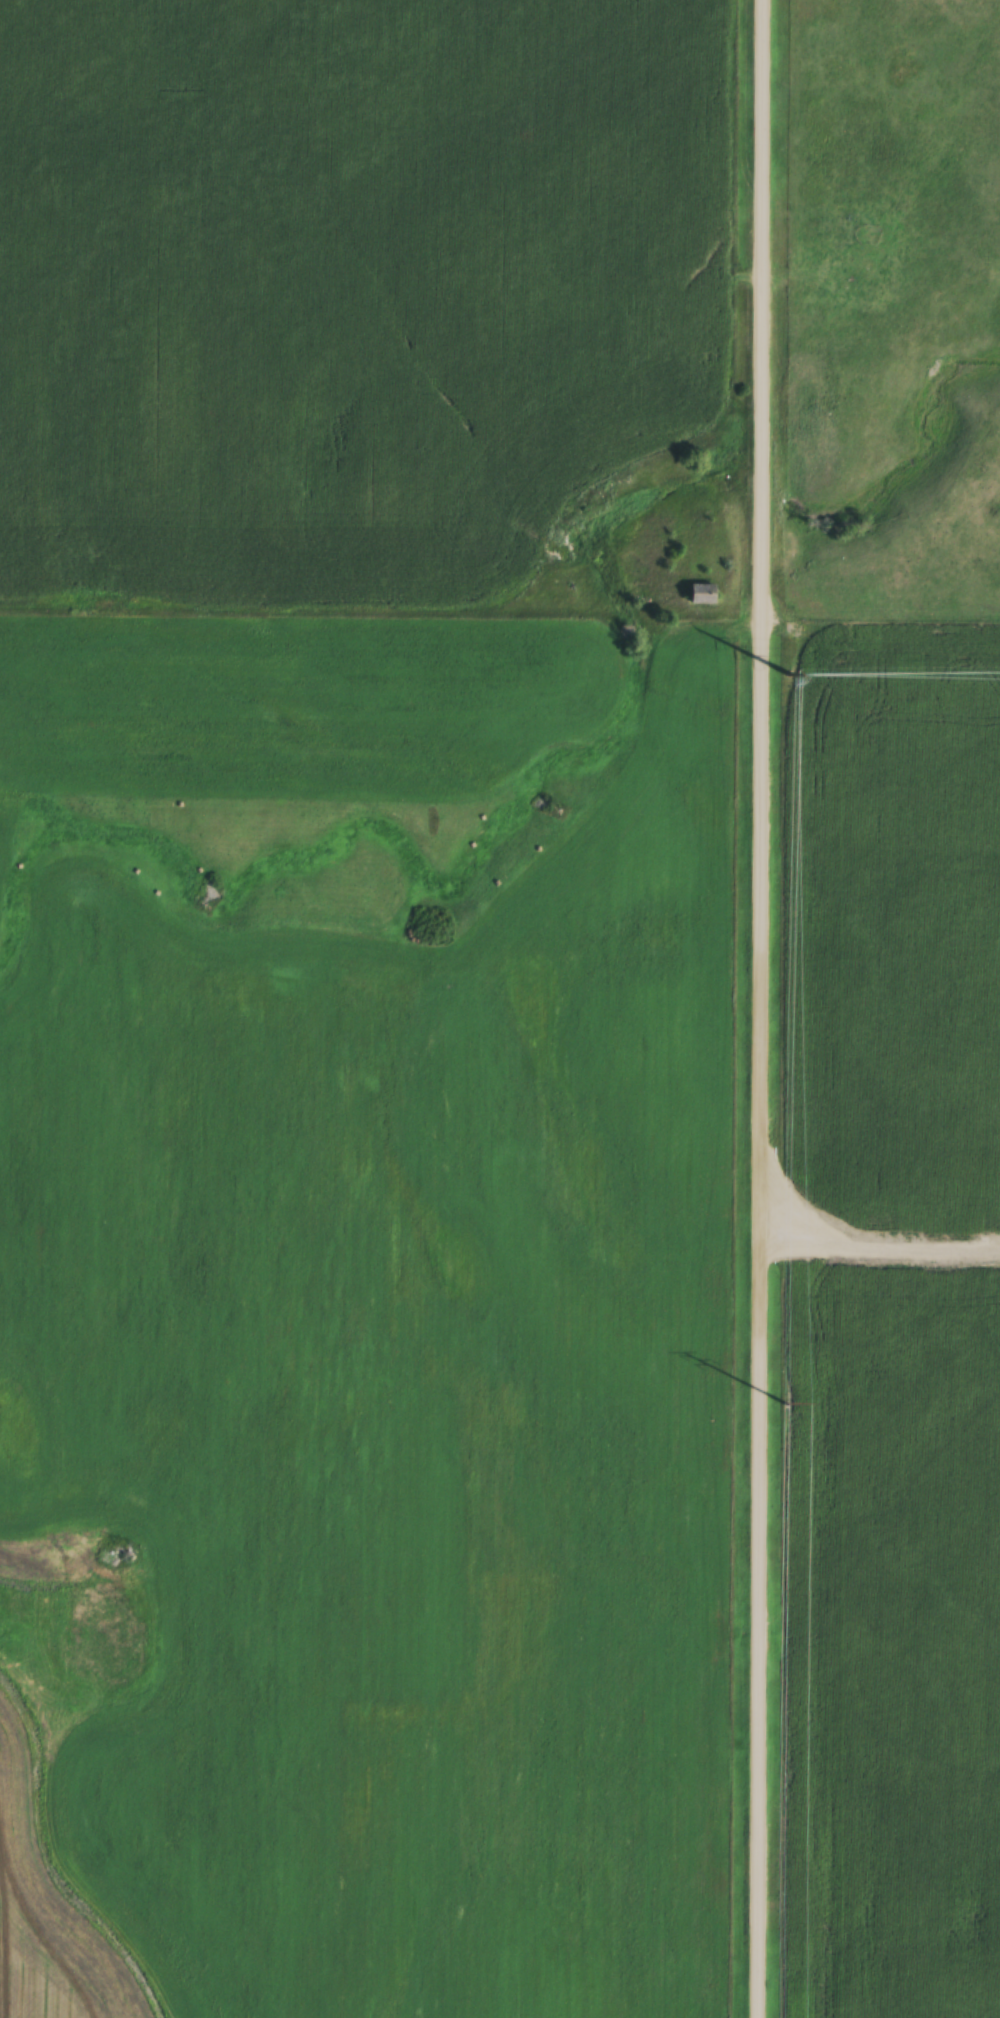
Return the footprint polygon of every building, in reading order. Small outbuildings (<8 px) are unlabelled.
[(692,589),(692,605),(719,605),(719,596),(704,596),(704,589),(692,589)]
